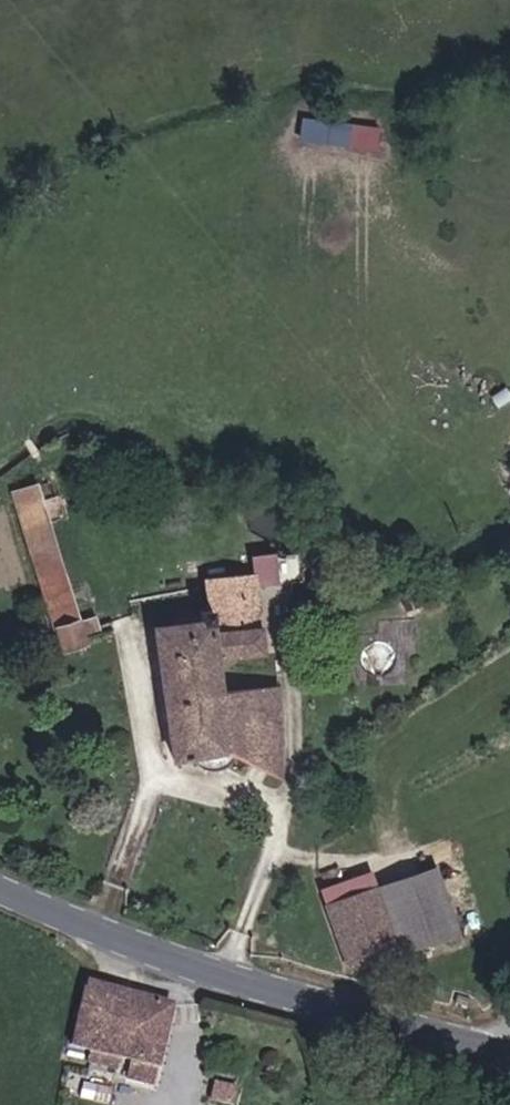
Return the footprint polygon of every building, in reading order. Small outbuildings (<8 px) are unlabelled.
[(300,117),(298,141),(377,148),(379,124),(300,117)] [(22,483),(31,523),(47,593),(55,624),(58,631),(83,625),(81,614),(99,611),(96,594),(75,598),(73,588),(56,518),(46,478),(22,483)] [(258,581),(282,582),(281,566),(254,566),(254,581),(205,580),(201,621),(159,627),(179,757),(197,755),(216,770),(233,771),(249,761),(285,776),(276,671),(223,668),(220,642),(262,642),(258,581)] [(324,887),(326,891),(338,915),(366,972),(403,954),(460,926),(438,878),(424,846),(405,855),(363,874),(353,854),(336,862),(316,871),(324,887)] [(155,1087),(158,1073),(172,1000),(82,982),(68,1053),(82,1056),(80,1067),(114,1075),(116,1062),(134,1066),(131,1081),(155,1087)]
